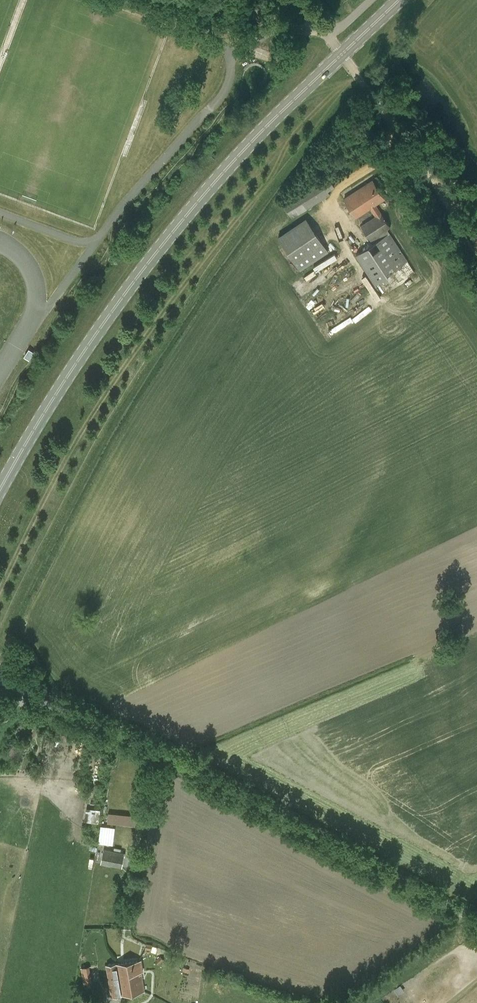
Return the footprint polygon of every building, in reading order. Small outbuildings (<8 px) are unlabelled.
[(372,208),(377,205),(386,199),(374,180),(345,198),(357,217),(371,207),(372,208)] [(392,228),(377,205),(372,208),(377,216),(362,226),(374,244),(357,255),(383,295),(416,273),(388,230),(392,228)] [(350,228),(347,232),(362,248),(366,244),(350,228)] [(329,252),(323,242),(321,239),(316,232),(289,251),(302,270),(329,252)] [(343,330),(364,315),(361,310),(340,325),(343,330)] [(88,806),(85,819),(99,823),(103,809),(88,806)] [(110,811),(108,821),(135,825),(137,815),(110,811)] [(114,843),(114,838),(109,838),(109,825),(103,825),(103,843),(114,843)] [(104,849),(101,863),(122,867),(125,853),(104,849)] [(141,960),(116,963),(121,995),(144,991),(141,973),(143,972),(141,960)] [(121,995),(116,963),(106,965),(111,996),(121,995)] [(84,981),(95,980),(95,966),(83,966),(84,981)]
